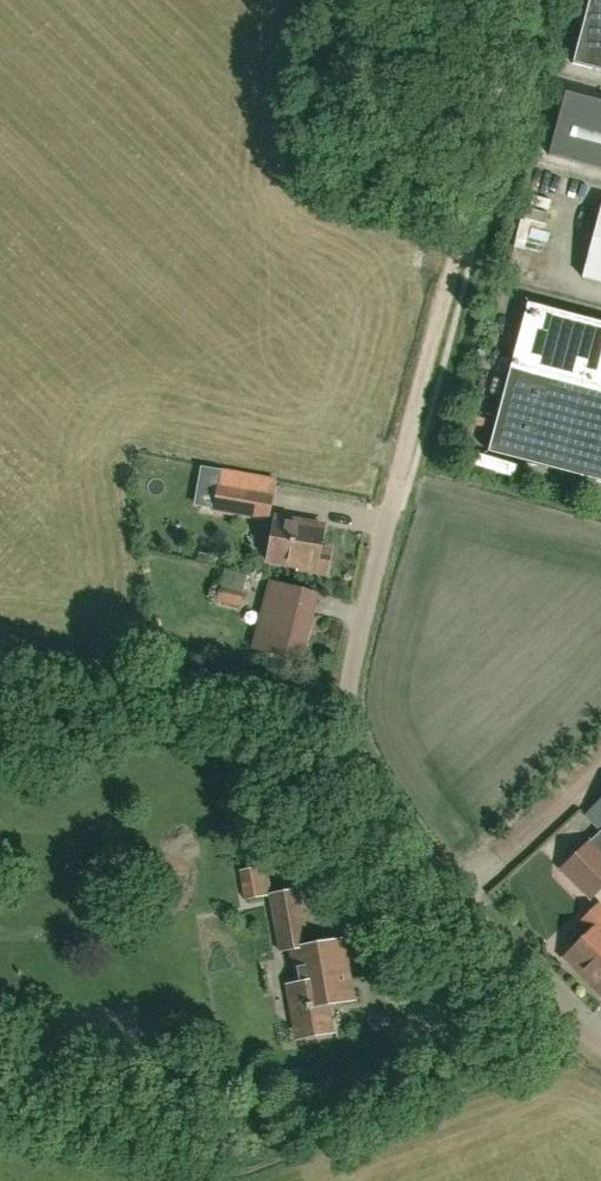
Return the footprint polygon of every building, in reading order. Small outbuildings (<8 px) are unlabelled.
[(572,63),(600,71),(600,0),(589,0),(572,63)] [(600,168),(600,101),(565,92),(549,155),(600,168)] [(582,277),(600,282),(600,207),(582,277)] [(488,451),(600,482),(600,322),(527,303),(488,451)] [(219,481),(214,506),(269,517),(273,491),(219,481)] [(323,523),(276,514),(268,559),(298,564),(297,567),(325,572),(330,548),(319,546),(323,523)] [(319,592),(301,587),(272,579),(254,647),(301,658),(313,614),(319,592)] [(240,606),(243,593),(219,588),(216,601),(240,606)] [(600,830),(600,798),(585,814),(600,829),(600,830)] [(600,829),(590,839),(585,834),(555,864),(587,900),(600,886),(600,830),(600,829)] [(245,899),(265,895),(260,867),(241,870),(245,899)] [(307,944),(305,928),(298,888),(270,894),(279,949),(290,947),(307,944)] [(578,973),(600,950),(600,904),(599,902),(581,921),(591,931),(563,958),(578,973)] [(307,944),(290,947),(300,1005),(290,1007),(295,1037),(326,1031),(321,1003),(354,998),(344,938),(307,944)] [(578,973),(600,996),(600,950),(578,973)]
